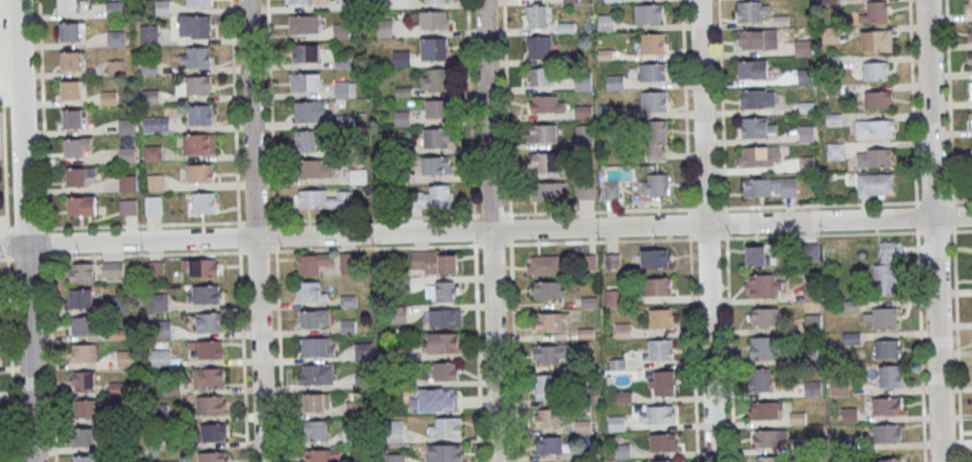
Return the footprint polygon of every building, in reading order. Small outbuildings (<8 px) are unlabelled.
[(60,13),(59,0),(78,0),(79,12),(60,13)] [(189,9),(189,0),(212,0),(212,9),(189,9)] [(769,1),(737,1),(737,21),(769,21),(769,1)] [(888,20),(888,1),(865,1),(865,20),(888,20)] [(546,28),(546,5),(525,5),(525,28),(546,28)] [(661,24),(636,24),(636,6),(664,5),(664,16),(661,16),(661,24)] [(448,29),(448,11),(421,11),(421,29),(448,29)] [(598,14),(598,31),(614,31),(614,14),(598,14)] [(212,15),(179,15),(179,37),(212,37),(212,15)] [(289,33),(319,33),(319,15),(289,15),(289,33)] [(62,25),(81,24),(81,43),(62,43),(62,25)] [(822,42),(838,42),(838,27),(822,27),(822,42)] [(739,49),(764,49),(764,30),(739,30),(739,49)] [(861,51),(892,51),(892,30),(861,30),(861,51)] [(126,45),(126,31),(107,31),(107,46),(126,45)] [(665,33),(641,33),(641,54),(665,54),(665,33)] [(551,36),(528,36),(528,59),(551,59),(551,36)] [(421,38),(421,60),(448,60),(448,38),(421,38)] [(794,54),(813,54),(813,40),(794,40),(794,54)] [(293,44),(293,62),(321,62),(321,44),(293,44)] [(188,49),(211,48),(211,68),(188,69),(188,49)] [(62,54),(81,53),(82,72),(63,72),(62,54)] [(767,78),(767,60),(738,60),(738,78),(767,78)] [(124,74),(124,61),(108,61),(108,74),(124,74)] [(890,79),(890,62),(863,62),(863,79),(890,79)] [(665,82),(641,83),(641,64),(668,64),(669,74),(665,74),(665,82)] [(528,68),(528,86),(553,86),(553,68),(528,68)] [(421,69),(421,90),(445,90),(445,69),(421,69)] [(322,73),(291,73),(291,91),(322,91),(322,73)] [(575,90),(591,90),(591,74),(575,74),(575,90)] [(623,75),(607,75),(607,90),(623,90),(623,75)] [(187,77),(210,76),(211,96),(188,97),(187,77)] [(336,97),(356,97),(356,81),(336,81),(336,97)] [(63,83),(82,83),(82,101),(64,102),(63,83)] [(740,108),(774,108),(774,89),(740,89),(740,108)] [(158,101),(158,90),(143,90),(143,101),(158,101)] [(666,111),(666,91),(641,91),(641,111),(666,111)] [(892,108),(892,91),(865,91),(865,108),(892,108)] [(565,112),(565,95),(528,95),(528,112),(565,112)] [(443,117),(443,100),(425,100),(425,117),(443,117)] [(295,101),(295,122),(327,122),(327,101),(295,101)] [(574,118),(591,118),(591,105),(574,105),(574,118)] [(190,107),(213,106),(214,126),(191,127),(190,107)] [(410,111),(395,111),(395,126),(410,126),(410,111)] [(64,112),(83,112),(84,130),(65,131),(64,112)] [(170,117),(143,117),(143,132),(170,132),(170,117)] [(118,134),(134,133),(134,118),(117,119),(118,134)] [(741,118),(741,137),(770,137),(770,118),(741,118)] [(894,138),(894,120),(856,120),(856,138),(894,138)] [(668,121),(649,121),(649,160),(668,160),(668,121)] [(527,125),(527,142),(557,142),(557,125),(527,125)] [(593,125),(575,125),(575,147),(593,147),(593,125)] [(814,141),(814,125),(799,126),(799,141),(814,141)] [(450,147),(450,128),(421,128),(421,147),(450,147)] [(295,151),(316,151),(316,130),(295,130),(295,151)] [(185,136),(208,135),(209,155),(186,156),(185,136)] [(66,141),(85,140),(85,159),(67,159),(66,141)] [(844,142),(827,142),(827,159),(844,159),(844,142)] [(162,161),(162,145),(144,145),(144,161),(162,161)] [(135,147),(119,147),(119,162),(135,162),(135,147)] [(780,147),(742,147),(742,166),(780,166),(780,147)] [(857,149),(857,166),(892,166),(892,149),(857,149)] [(532,171),(558,171),(558,153),(532,153),(532,171)] [(453,174),(453,157),(421,157),(421,174),(453,174)] [(333,160),(300,160),(300,177),(333,177),(333,160)] [(188,164),(210,163),(211,183),(188,184),(188,164)] [(366,169),(351,169),(351,183),(366,183),(366,169)] [(68,170),(87,170),(87,188),(69,189),(68,170)] [(670,173),(648,173),(648,182),(640,182),(640,198),(670,198),(670,173)] [(894,196),(894,173),(857,173),(857,196),(894,196)] [(136,191),(136,175),(119,175),(119,191),(136,191)] [(149,176),(149,190),(160,190),(160,176),(149,176)] [(797,178),(744,178),(744,196),(797,196),(797,178)] [(565,182),(533,182),(533,199),(565,199),(565,182)] [(619,183),(604,183),(604,200),(619,200),(619,183)] [(593,185),(578,185),(578,199),(593,199),(593,185)] [(453,208),(453,187),(412,187),(412,208),(453,208)] [(298,190),(298,208),(354,208),(354,190),(331,190),(298,190)] [(193,195),(216,194),(217,214),(194,215),(193,195)] [(161,196),(146,196),(146,216),(161,216),(161,196)] [(69,199),(88,199),(89,217),(70,218),(69,199)] [(136,215),(136,199),(119,199),(119,215),(136,215)] [(874,263),(874,294),(896,294),(896,241),(881,241),(881,263),(874,263)] [(819,262),(819,243),(802,243),(802,262),(819,262)] [(745,245),(745,265),(769,265),(769,245),(745,245)] [(641,268),(670,268),(670,249),(641,249),(641,268)] [(457,251),(412,251),(412,274),(457,274),(457,251)] [(352,270),(352,253),(340,253),(340,271),(352,270)] [(297,254),(297,275),(321,275),(321,263),(335,263),(335,254),(297,254)] [(527,274),(561,274),(561,255),(527,255),(527,274)] [(219,259),(193,259),(193,277),(219,277),(219,259)] [(103,276),(123,276),(123,261),(103,261),(103,276)] [(94,263),(69,263),(69,281),(94,281),(94,263)] [(821,300),(821,273),(805,273),(805,300),(821,300)] [(782,298),(782,275),(746,274),(746,298),(782,298)] [(671,295),(671,278),(643,278),(643,295),(671,295)] [(324,281),(296,281),(296,301),(327,301),(327,290),(324,290),(324,281)] [(456,302),(456,281),(435,281),(435,302),(456,302)] [(535,283),(536,301),(561,300),(560,282),(535,283)] [(222,285),(188,285),(188,303),(222,303),(222,285)] [(94,308),(94,288),(69,288),(69,308),(94,308)] [(149,310),(168,310),(168,293),(149,293),(149,310)] [(856,301),(843,305),(846,312),(858,308),(856,301)] [(748,308),(748,326),(778,326),(778,308),(748,308)] [(897,327),(897,308),(865,308),(865,327),(897,327)] [(673,309),(649,309),(649,328),(673,328),(673,309)] [(301,310),(301,327),(332,327),(332,310),(301,310)] [(430,311),(430,329),(462,328),(461,310),(430,311)] [(197,332),(223,332),(223,313),(197,313),(197,332)] [(805,331),(821,331),(821,314),(805,314),(805,331)] [(537,316),(538,334),(563,333),(563,315),(537,316)] [(71,316),(71,334),(94,334),(94,316),(71,316)] [(844,334),(844,342),(857,341),(856,333),(844,334)] [(430,336),(430,354),(462,353),(462,335),(430,336)] [(774,337),(751,337),(751,360),(774,360),(774,337)] [(301,356),(333,356),(333,338),(301,338),(301,356)] [(648,339),(648,360),(673,360),(673,339),(648,339)] [(902,340),(875,340),(875,358),(902,358),(902,340)] [(199,342),(199,360),(225,359),(224,341),(199,342)] [(372,342),(355,342),(355,359),(372,359),(372,342)] [(97,362),(97,344),(72,344),(72,362),(97,362)] [(534,347),(535,365),(560,364),(560,346),(534,347)] [(171,367),(171,349),(152,349),(152,367),(171,367)] [(118,351),(118,365),(132,365),(132,351),(118,351)] [(433,362),(433,379),(459,379),(459,362),(433,362)] [(333,365),(298,365),(298,384),(333,384),(333,365)] [(902,388),(902,366),(880,366),(880,388),(902,388)] [(193,368),(193,388),(225,388),(225,368),(193,368)] [(749,368),(749,391),(770,391),(770,368),(749,368)] [(95,371),(72,371),(72,391),(95,391),(95,371)] [(675,395),(675,371),(648,371),(648,395),(675,395)] [(556,374),(534,374),(534,399),(556,399),(556,374)] [(821,396),(821,380),(804,380),(804,396),(821,396)] [(420,391),(420,409),(456,407),(455,389),(420,391)] [(331,393),(303,393),(303,410),(331,410),(331,393)] [(198,397),(198,416),(224,415),(223,396),(198,397)] [(873,399),(874,417),(899,417),(899,398),(873,399)] [(97,418),(97,400),(72,400),(72,418),(97,418)] [(753,404),(753,422),(779,421),(778,403),(753,404)] [(648,407),(649,426),(674,425),(673,407),(648,407)] [(843,422),(857,422),(857,408),(843,408),(843,422)] [(536,410),(536,429),(562,428),(561,409),(536,410)] [(429,436),(462,436),(462,418),(429,418),(429,436)] [(328,440),(328,421),(305,421),(305,440),(328,440)] [(404,442),(404,421),(388,421),(388,442),(404,442)] [(202,425),(202,443),(228,442),(227,424),(202,425)] [(875,426),(876,444),(901,443),(900,425),(875,426)] [(100,428),(73,428),(73,447),(100,447),(100,428)] [(756,431),(757,450),(782,449),(781,431),(756,431)] [(650,436),(651,454),(676,453),(676,435),(650,436)] [(537,438),(538,456),(563,456),(562,437),(537,438)] [(428,461),(463,461),(463,446),(427,447),(428,461)] [(305,461),(341,461),(341,449),(305,449),(305,461)] [(199,461),(225,461),(225,453),(199,454),(199,461)] [(405,454),(385,454),(385,461),(405,461),(405,454)]
